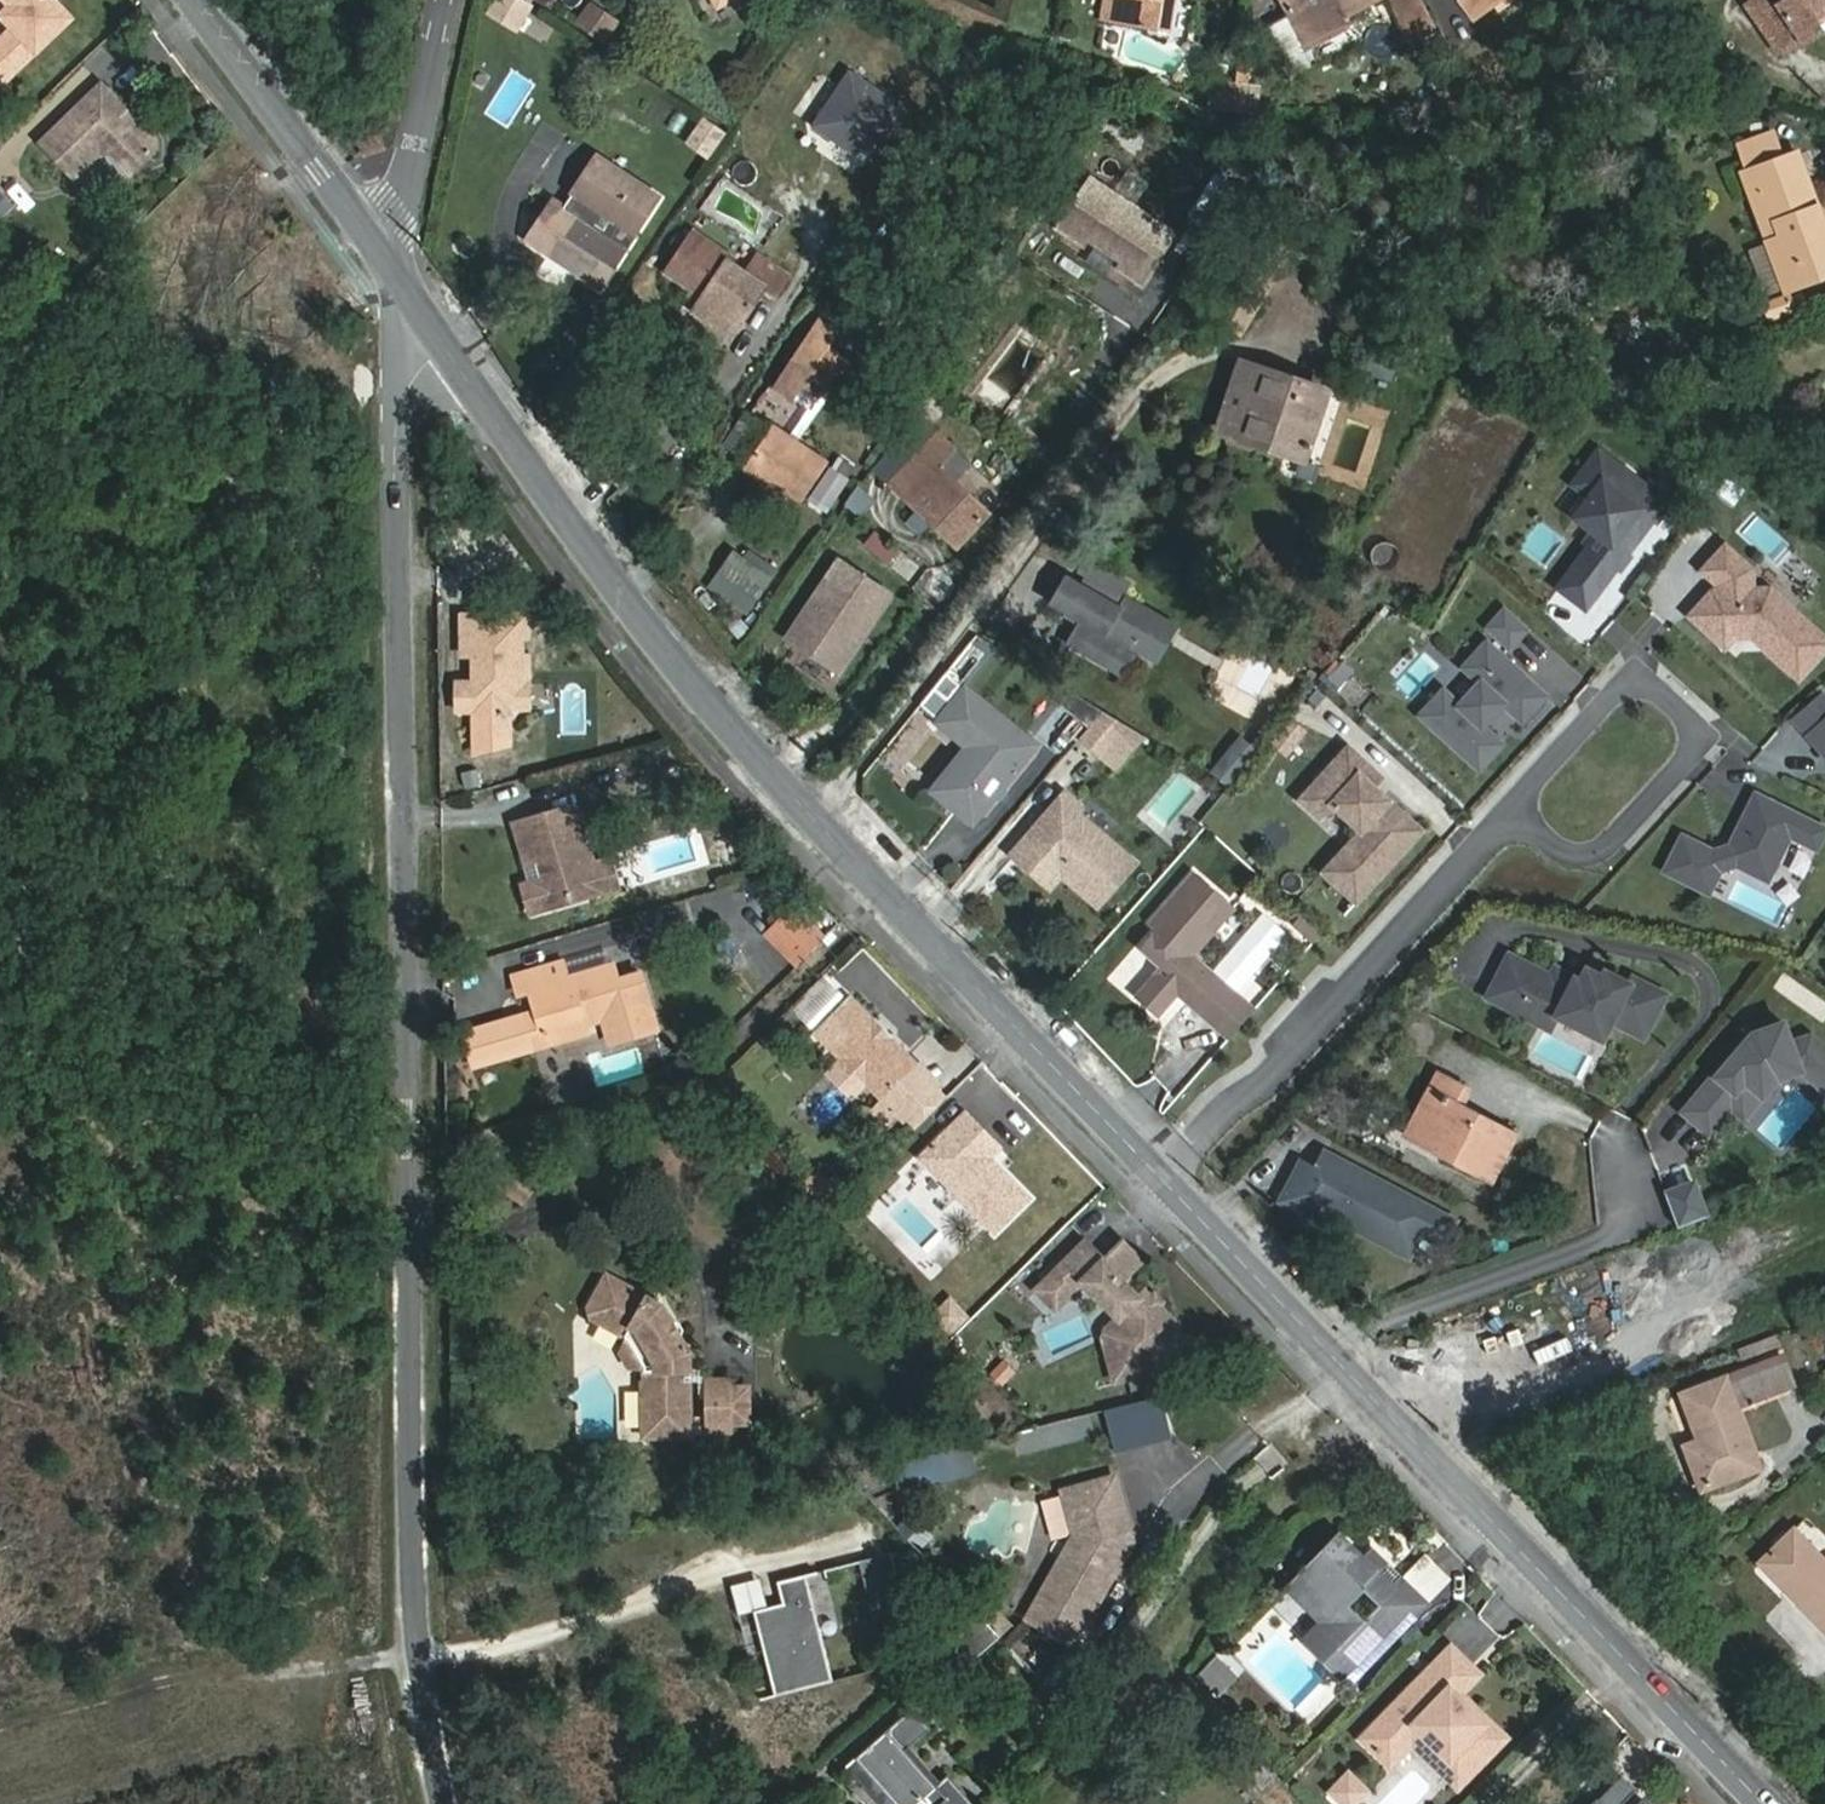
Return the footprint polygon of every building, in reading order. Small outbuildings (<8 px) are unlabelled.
[(65,0),(15,0),(16,1),(6,10),(18,23),(1,39),(23,62),(76,12),(65,0)] [(514,0),(498,0),(490,15),(517,30),(529,8),(514,0)] [(717,11),(736,0),(711,0),(717,11)] [(1103,20),(1170,33),(1176,0),(1106,0),(1103,20)] [(1285,6),(1307,48),(1342,29),(1337,19),(1370,0),(1296,0),(1285,6)] [(1411,34),(1434,22),(1422,0),(1393,0),(1411,34)] [(1484,15),(1473,0),(1460,0),(1475,22),(1484,15)] [(1484,15),(1504,0),(1473,0),(1484,15)] [(1824,19),(1824,0),(1753,0),(1755,4),(1747,9),(1777,52),(1796,39),(1802,47),(1823,32),(1817,24),(1824,19)] [(589,2),(573,24),(603,46),(620,24),(589,2)] [(1,39),(0,40),(0,65),(10,75),(23,62),(1,39)] [(900,107),(850,73),(814,127),(864,160),(900,107)] [(108,86),(46,146),(78,180),(104,156),(116,153),(136,174),(161,150),(162,141),(138,117),(129,119),(124,114),(126,104),(108,86)] [(1235,91),(1233,111),(1249,113),(1252,92),(1235,91)] [(708,162),(727,133),(700,116),(682,145),(708,162)] [(1824,276),(1824,225),(1799,153),(1742,175),(1784,291),(1824,276)] [(600,286),(658,199),(598,160),(567,207),(554,199),(528,237),(549,251),(550,249),(582,270),(580,272),(600,286)] [(1142,282),(1173,234),(1091,180),(1059,227),(1085,244),(1088,239),(1123,262),(1120,267),(1142,282)] [(14,205),(0,189),(0,217),(14,205)] [(745,271),(693,234),(667,271),(692,290),(688,295),(698,302),(692,310),(730,337),(764,290),(774,297),(787,278),(756,255),(745,271)] [(792,400),(826,348),(808,335),(774,388),(792,400)] [(1330,390),(1239,359),(1214,433),(1306,463),(1330,390)] [(742,460),(763,428),(741,414),(720,446),(742,460)] [(799,506),(827,465),(774,429),(746,470),(799,506)] [(986,514),(939,470),(958,450),(939,432),(890,482),(908,499),(956,546),(986,514)] [(1655,524),(1670,505),(1599,450),(1573,484),(1589,497),(1574,516),(1586,526),(1611,546),(1600,560),(1586,549),(1556,586),(1584,608),(1651,522),(1655,524)] [(847,481),(830,469),(811,497),(828,508),(847,481)] [(842,504),(862,519),(876,500),(856,485),(842,504)] [(1575,540),(1586,549),(1600,560),(1611,546),(1586,526),(1575,540)] [(872,531),(860,548),(888,568),(901,551),(872,531)] [(1710,633),(1715,627),(1724,627),(1736,638),(1753,636),(1800,678),(1824,650),(1824,637),(1770,588),(1753,589),(1751,570),(1725,547),(1704,571),(1720,585),(1720,594),(1711,595),(1692,616),(1710,633)] [(709,589),(745,613),(770,576),(776,569),(749,550),(743,557),(735,551),(709,589)] [(789,639),(838,671),(889,593),(840,561),(789,639)] [(1115,606),(1067,578),(1052,602),(1066,609),(1063,615),(1092,632),(1082,650),(1111,666),(1121,648),(1128,652),(1134,642),(1143,647),(1159,619),(1125,600),(1120,608),(1117,613),(1112,610),(1115,606)] [(1525,629),(1503,608),(1487,626),(1509,647),(1525,629)] [(513,748),(511,704),(511,681),(529,680),(528,658),(523,658),(523,633),(530,633),(529,614),(460,612),(459,658),(470,658),(471,681),(455,680),(454,715),(472,715),(472,757),(513,748)] [(1715,627),(1710,633),(1727,648),(1736,638),(1724,627),(1715,627)] [(1480,769),(1502,744),(1483,727),(1504,704),(1523,721),(1546,696),(1487,643),(1464,668),(1481,683),(1460,706),(1444,691),(1421,716),(1480,769)] [(1325,677),(1337,689),(1354,672),(1341,660),(1325,677)] [(529,680),(511,681),(511,704),(529,704),(529,680)] [(938,721),(969,746),(945,776),(951,781),(940,795),(957,809),(964,799),(980,812),(993,796),(999,796),(1005,789),(1004,782),(1034,744),(965,688),(938,721)] [(1808,735),(1824,720),(1824,699),(1821,695),(1794,719),(1808,735)] [(1104,711),(1079,740),(1116,773),(1145,737),(1104,711)] [(1268,745),(1286,759),(1308,732),(1290,718),(1268,745)] [(1808,735),(1824,755),(1824,720),(1808,735)] [(1237,754),(1251,765),(1260,754),(1247,743),(1237,754)] [(1425,828),(1378,785),(1363,771),(1371,762),(1351,744),(1315,784),(1334,801),(1363,828),(1342,852),(1363,870),(1347,888),(1360,900),(1425,828)] [(1217,777),(1230,788),(1251,765),(1237,754),(1217,777)] [(1363,771),(1378,785),(1387,776),(1371,762),(1363,771)] [(940,795),(951,781),(945,776),(933,790),(940,795)] [(1334,801),(1315,784),(1302,797),(1321,814),(1334,801)] [(1682,835),(1665,871),(1709,893),(1720,871),(1736,865),(1768,881),(1790,836),(1817,849),(1824,833),(1824,828),(1756,793),(1730,845),(1714,851),(1682,835)] [(1082,807),(1066,794),(1019,848),(1057,881),(1063,874),(1099,905),(1136,862),(1097,828),(1092,834),(1073,817),(1082,807)] [(980,812),(964,799),(957,809),(972,821),(980,812)] [(576,805),(515,823),(526,863),(538,859),(543,879),(532,882),(527,891),(531,905),(540,910),(559,904),(563,897),(575,893),(582,897),(600,892),(605,883),(601,869),(593,865),(576,805)] [(1363,870),(1342,852),(1326,869),(1347,888),(1363,870)] [(1179,883),(1150,916),(1157,922),(1140,942),(1162,961),(1143,983),(1163,1001),(1176,987),(1200,1008),(1225,980),(1191,950),(1219,918),(1179,883)] [(778,932),(803,958),(829,933),(803,907),(778,932)] [(1304,911),(1296,921),(1315,938),(1324,929),(1304,911)] [(1646,1039),(1666,994),(1633,977),(1629,983),(1605,972),(1603,977),(1593,972),(1586,983),(1581,980),(1555,967),(1551,976),(1509,954),(1488,997),(1518,1012),(1527,993),(1560,1011),(1557,1016),(1579,1027),(1583,1021),(1607,1033),(1613,1022),(1646,1039)] [(543,1035),(581,1023),(600,1018),(607,1042),(653,1028),(637,973),(616,979),(611,966),(567,979),(562,962),(514,976),(519,994),(531,990),(536,1007),(543,1035)] [(1593,972),(1587,969),(1581,980),(1586,983),(1593,972)] [(853,992),(817,1027),(885,1095),(920,1061),(893,1034),(885,1034),(878,1026),(877,1018),(853,992)] [(1560,1011),(1527,993),(1518,1012),(1551,1029),(1557,1016),(1560,1011)] [(584,1033),(581,1023),(543,1035),(536,1007),(524,1011),(535,1049),(584,1033)] [(1607,1033),(1583,1021),(1579,1027),(1603,1040),(1607,1033)] [(1683,1112),(1709,1132),(1732,1106),(1726,1102),(1745,1080),(1763,1095),(1777,1077),(1801,1070),(1824,1090),(1824,1047),(1811,1035),(1791,1042),(1784,1022),(1748,1035),(1750,1042),(1742,1051),(1738,1047),(1683,1112)] [(1748,1035),(1738,1047),(1742,1051),(1750,1042),(1748,1035)] [(1458,1106),(1464,1092),(1438,1078),(1407,1135),(1491,1180),(1513,1136),(1458,1106)] [(1745,1080),(1726,1102),(1732,1106),(1744,1117),(1763,1095),(1745,1080)] [(968,1112),(925,1155),(997,1228),(1030,1196),(999,1164),(996,1167),(987,1158),(990,1155),(1001,1145),(968,1112)] [(1446,1246),(1459,1222),(1368,1176),(1366,1180),(1356,1175),(1358,1171),(1326,1154),(1317,1172),(1303,1164),(1286,1197),(1310,1210),(1316,1199),(1366,1225),(1362,1233),(1412,1258),(1424,1235),(1446,1246)] [(1368,1176),(1358,1171),(1356,1175),(1366,1180),(1368,1176)] [(1310,1210),(1286,1197),(1283,1204),(1330,1228),(1335,1219),(1362,1233),(1366,1225),(1316,1199),(1310,1210)] [(1089,1239),(1040,1288),(1059,1307),(1086,1279),(1114,1308),(1121,1314),(1110,1325),(1112,1327),(1106,1335),(1103,1336),(1107,1350),(1114,1379),(1184,1361),(1179,1332),(1170,1326),(1177,1318),(1162,1303),(1164,1298),(1158,1292),(1153,1294),(1147,1289),(1141,1295),(1125,1278),(1144,1258),(1125,1239),(1107,1257),(1089,1239)] [(684,1372),(691,1372),(690,1355),(661,1302),(608,1273),(590,1305),(596,1316),(633,1338),(651,1368),(648,1369),(648,1386),(646,1385),(646,1438),(691,1437),(691,1382),(683,1382),(684,1372)] [(948,1336),(970,1315),(949,1293),(927,1313),(948,1336)] [(634,1370),(648,1369),(651,1368),(633,1338),(626,1351),(634,1370)] [(1736,1404),(1790,1384),(1782,1359),(1682,1396),(1699,1441),(1685,1446),(1701,1488),(1758,1466),(1736,1404)] [(708,1372),(691,1372),(691,1382),(709,1382),(708,1372)] [(736,1382),(709,1382),(709,1434),(735,1434),(735,1425),(735,1391),(736,1382)] [(752,1391),(735,1391),(735,1425),(752,1425),(752,1391)] [(890,1465),(899,1493),(977,1467),(968,1440),(890,1465)] [(1117,1480),(1067,1495),(1080,1535),(1080,1538),(1030,1619),(1076,1646),(1132,1551),(1127,1534),(1133,1532),(1117,1480)] [(913,1515),(898,1526),(913,1545),(928,1534),(913,1515)] [(1795,1530),(1761,1562),(1824,1630),(1824,1562),(1795,1530)] [(1133,1532),(1127,1534),(1132,1551),(1136,1544),(1133,1532)] [(1322,1623),(1305,1641),(1348,1684),(1425,1605),(1401,1582),(1396,1587),(1376,1567),(1368,1575),(1360,1568),(1365,1563),(1339,1538),(1302,1575),(1322,1594),(1322,1623)] [(861,1560),(876,1623),(908,1615),(893,1552),(861,1560)] [(1365,1563),(1360,1568),(1368,1575),(1376,1567),(1380,1562),(1373,1555),(1365,1563)] [(753,1610),(774,1694),(832,1680),(806,1574),(783,1579),(789,1601),(783,1602),(767,1606),(753,1610)] [(1288,1590),(1322,1623),(1322,1594),(1302,1575),(1288,1590)] [(760,1577),(731,1584),(738,1613),(753,1610),(767,1606),(760,1577)] [(778,1581),(783,1602),(789,1601),(783,1579),(778,1581)] [(1001,1636),(983,1615),(952,1644),(971,1664),(1001,1636)] [(1450,1648),(1432,1668),(1452,1687),(1450,1689),(1458,1697),(1479,1676),(1450,1648)] [(1057,1653),(1043,1679),(1061,1689),(1075,1663),(1057,1653)] [(1235,1678),(1213,1657),(1204,1666),(1226,1687),(1235,1678)] [(1204,1666),(1196,1675),(1218,1696),(1226,1687),(1204,1666)] [(1432,1668),(1361,1740),(1389,1768),(1412,1745),(1421,1735),(1449,1762),(1439,1772),(1457,1790),(1505,1740),(1487,1722),(1485,1724),(1458,1697),(1450,1689),(1452,1687),(1432,1668)] [(857,1757),(898,1803),(975,1803),(949,1775),(936,1786),(906,1751),(932,1729),(914,1708),(857,1757)] [(1421,1735),(1412,1745),(1439,1772),(1449,1762),(1421,1735)] [(847,1766),(881,1803),(898,1803),(857,1757),(847,1766)] [(1636,1789),(1621,1774),(1592,1803),(1621,1803),(1636,1789)] [(1348,1777),(1340,1786),(1357,1802),(1365,1794),(1348,1777)] [(1331,1795),(1340,1803),(1355,1803),(1357,1802),(1340,1786),(1331,1795)]
